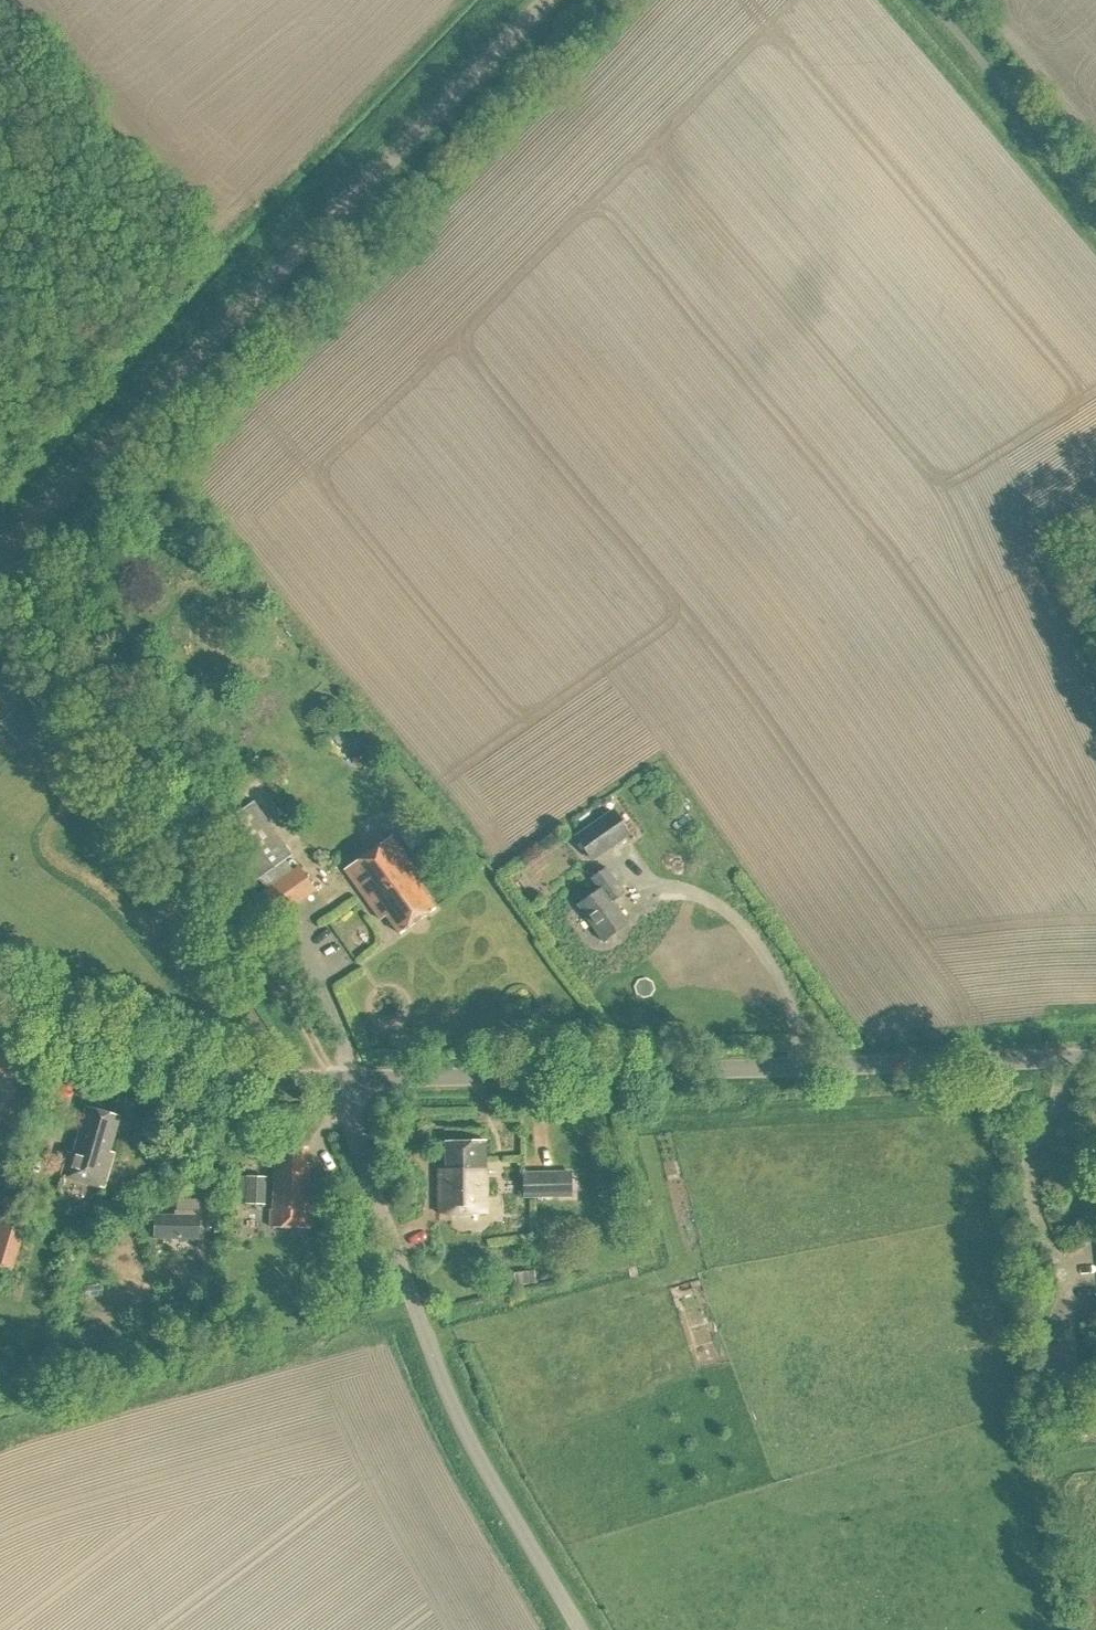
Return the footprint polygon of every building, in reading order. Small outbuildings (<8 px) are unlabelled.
[(361,749),(350,757),(360,769),(370,761),(371,754),(367,749),(361,749)] [(216,828),(254,883),(292,857),(253,802),(216,828)] [(613,809),(574,837),(592,863),(631,835),(613,809)] [(425,883),(393,838),(345,872),(381,922),(387,918),(400,936),(437,910),(420,887),(425,883)] [(299,866),(255,897),(272,921),(316,890),(299,866)] [(623,896),(606,871),(592,881),(602,894),(579,910),(603,943),(629,925),(613,903),(623,896)] [(120,1119),(89,1109),(74,1155),(69,1154),(62,1175),(103,1188),(115,1154),(109,1152),(120,1119)] [(486,1143),(447,1143),(447,1167),(440,1167),(440,1215),(485,1215),(486,1143)] [(307,1149),(279,1148),(278,1157),(276,1157),(274,1210),(272,1210),(271,1227),(310,1229),(310,1211),(309,1211),(309,1196),(305,1196),(307,1149)] [(571,1172),(522,1172),(522,1198),(571,1198),(571,1172)] [(246,1177),(245,1204),(265,1205),(266,1178),(246,1177)] [(154,1239),(199,1240),(199,1216),(154,1215),(154,1239)] [(13,1269),(25,1231),(0,1223),(0,1264),(13,1269)] [(496,1276),(498,1290),(536,1284),(534,1270),(496,1276)] [(94,1329),(72,1335),(78,1360),(95,1356),(92,1345),(98,1344),(94,1329)]
